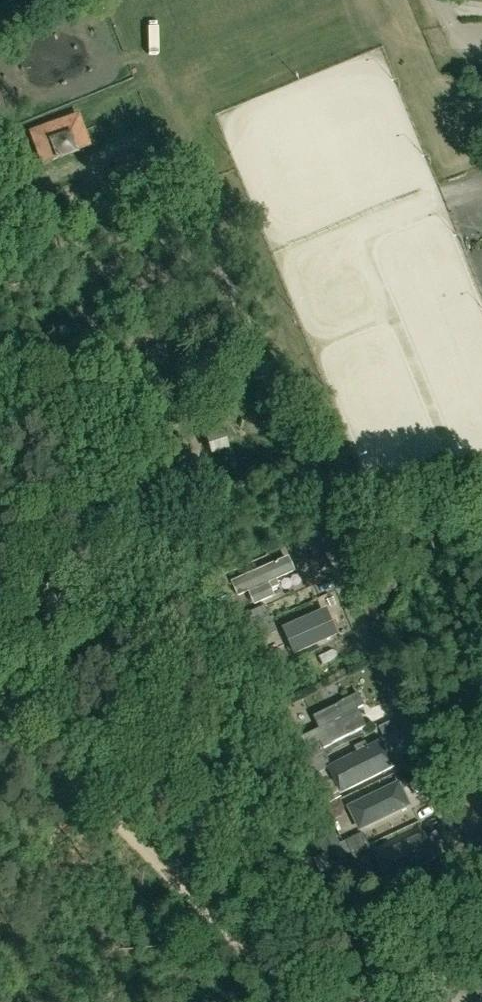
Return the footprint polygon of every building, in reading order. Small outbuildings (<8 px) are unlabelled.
[(79,113),(28,132),(41,166),(92,147),(79,113)] [(205,440),(211,457),(228,451),(222,435),(205,440)] [(287,557),(236,579),(244,597),(295,575),(287,557)] [(224,632),(242,624),(229,594),(211,602),(224,632)] [(256,640),(275,631),(263,604),(245,613),(256,640)] [(326,611),(280,626),(288,651),(334,637),(326,611)] [(351,641),(276,674),(287,700),(362,667),(351,641)] [(312,716),(318,730),(304,736),(311,752),(365,727),(352,698),(312,716)] [(377,736),(328,761),(334,772),(344,767),(350,778),(388,759),(377,736)] [(398,785),(348,810),(359,831),(409,807),(398,785)] [(345,840),(359,867),(376,857),(363,831),(345,840)] [(334,836),(318,845),(331,868),(347,859),(334,836)] [(425,840),(379,863),(388,882),(435,859),(425,840)]
